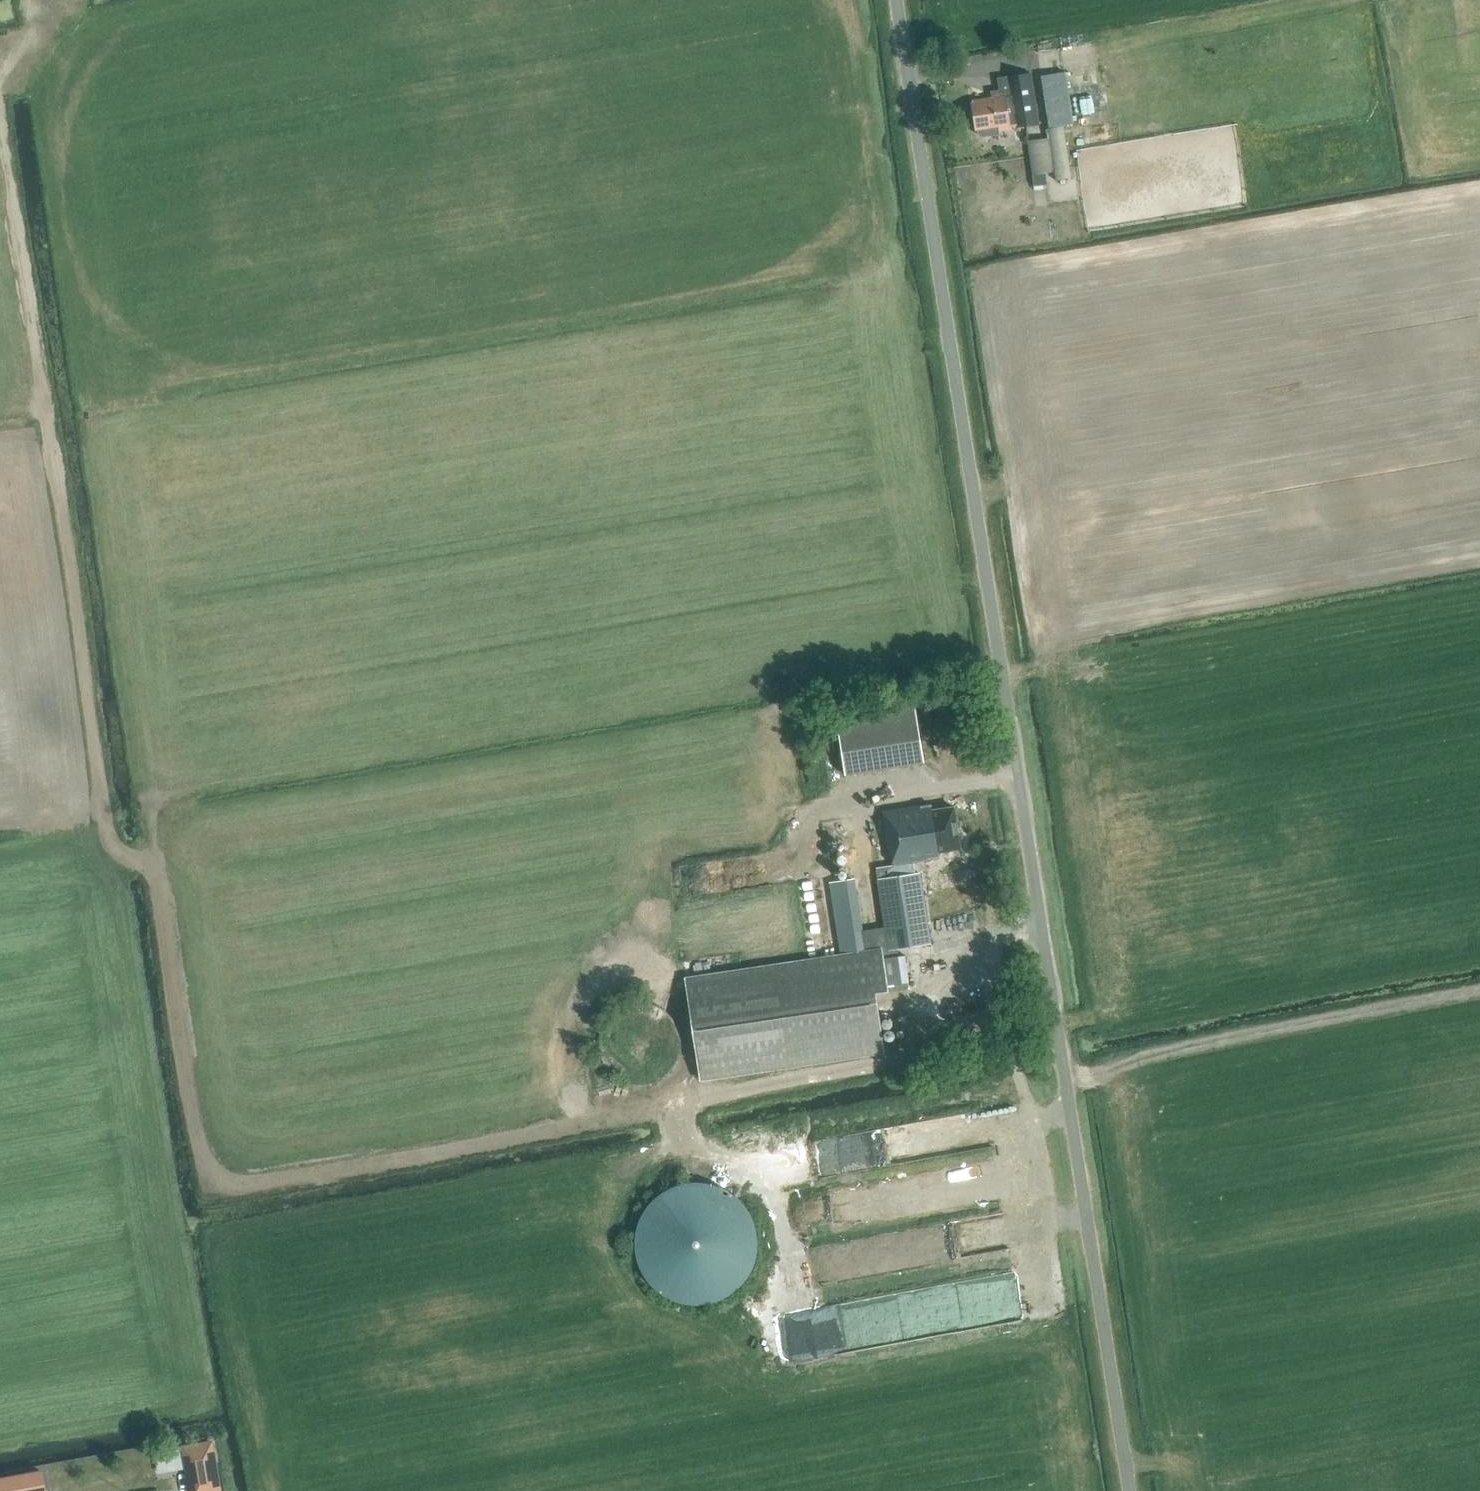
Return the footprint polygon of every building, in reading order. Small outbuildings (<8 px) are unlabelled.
[(1068,168),(1062,123),(1071,122),(1062,71),(1041,74),(1049,124),(1049,128),(1046,128),(1048,137),(1028,140),(1034,185),(1047,183),(1046,172),(1068,168)] [(1032,73),(1010,77),(997,80),(999,89),(990,91),(992,101),(973,105),(977,130),(978,134),(982,137),(1000,134),(999,129),(1040,122),(1032,73)] [(924,763),(915,706),(837,718),(846,775),(924,763)] [(862,929),(854,878),(832,882),(843,956),(725,974),(685,980),(700,1078),(739,1072),(883,1050),(875,992),(903,988),(897,948),(930,943),(920,873),(911,874),(909,862),(939,858),(938,852),(960,848),(954,807),(932,810),(931,804),(883,811),(889,850),(892,850),(894,865),(877,867),(885,926),(862,929)] [(633,1240),(633,1246),(634,1251),(635,1257),(637,1262),(639,1267),(641,1272),(644,1276),(647,1281),(651,1285),(655,1288),(659,1292),(664,1295),(669,1297),(674,1299),(679,1301),(684,1302),(690,1303),(695,1303),(701,1303),(706,1302),(712,1301),(717,1299),(722,1297),(727,1295),(731,1292),(736,1289),(740,1285),(743,1281),(747,1277),(750,1272),(752,1267),(754,1262),(756,1257),(757,1252),(758,1246),(758,1241),(758,1235),(757,1230),(756,1225),(754,1219),(752,1214),(750,1210),(747,1205),(743,1201),(740,1197),(736,1193),(731,1190),(727,1187),(722,1184),(717,1182),(712,1180),(707,1179),(701,1178),(696,1178),(690,1178),(685,1179),(680,1180),(674,1182),(669,1184),(665,1187),(660,1189),(656,1193),(652,1196),(648,1200),(645,1205),(642,1209),(639,1214),(637,1219),(635,1224),(634,1229),(633,1235),(633,1240)] [(943,1225),(795,1246),(800,1282),(948,1262),(943,1225)] [(211,1441),(183,1446),(190,1490),(219,1490),(211,1441)] [(154,1450),(158,1471),(186,1466),(182,1444),(154,1450)] [(44,1469),(0,1477),(0,1490),(47,1490),(44,1469)]
